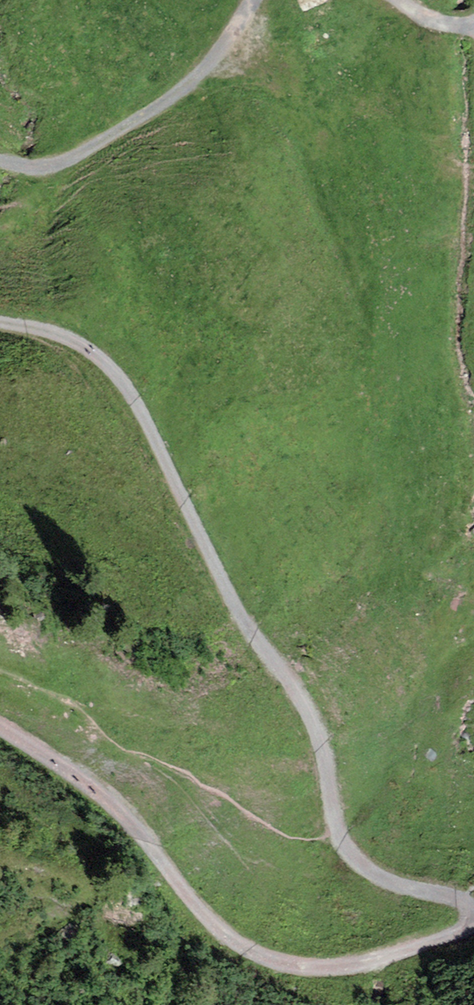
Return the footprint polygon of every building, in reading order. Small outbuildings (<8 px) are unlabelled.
[(301,23),(334,8),(331,0),(290,0),(301,23)]
